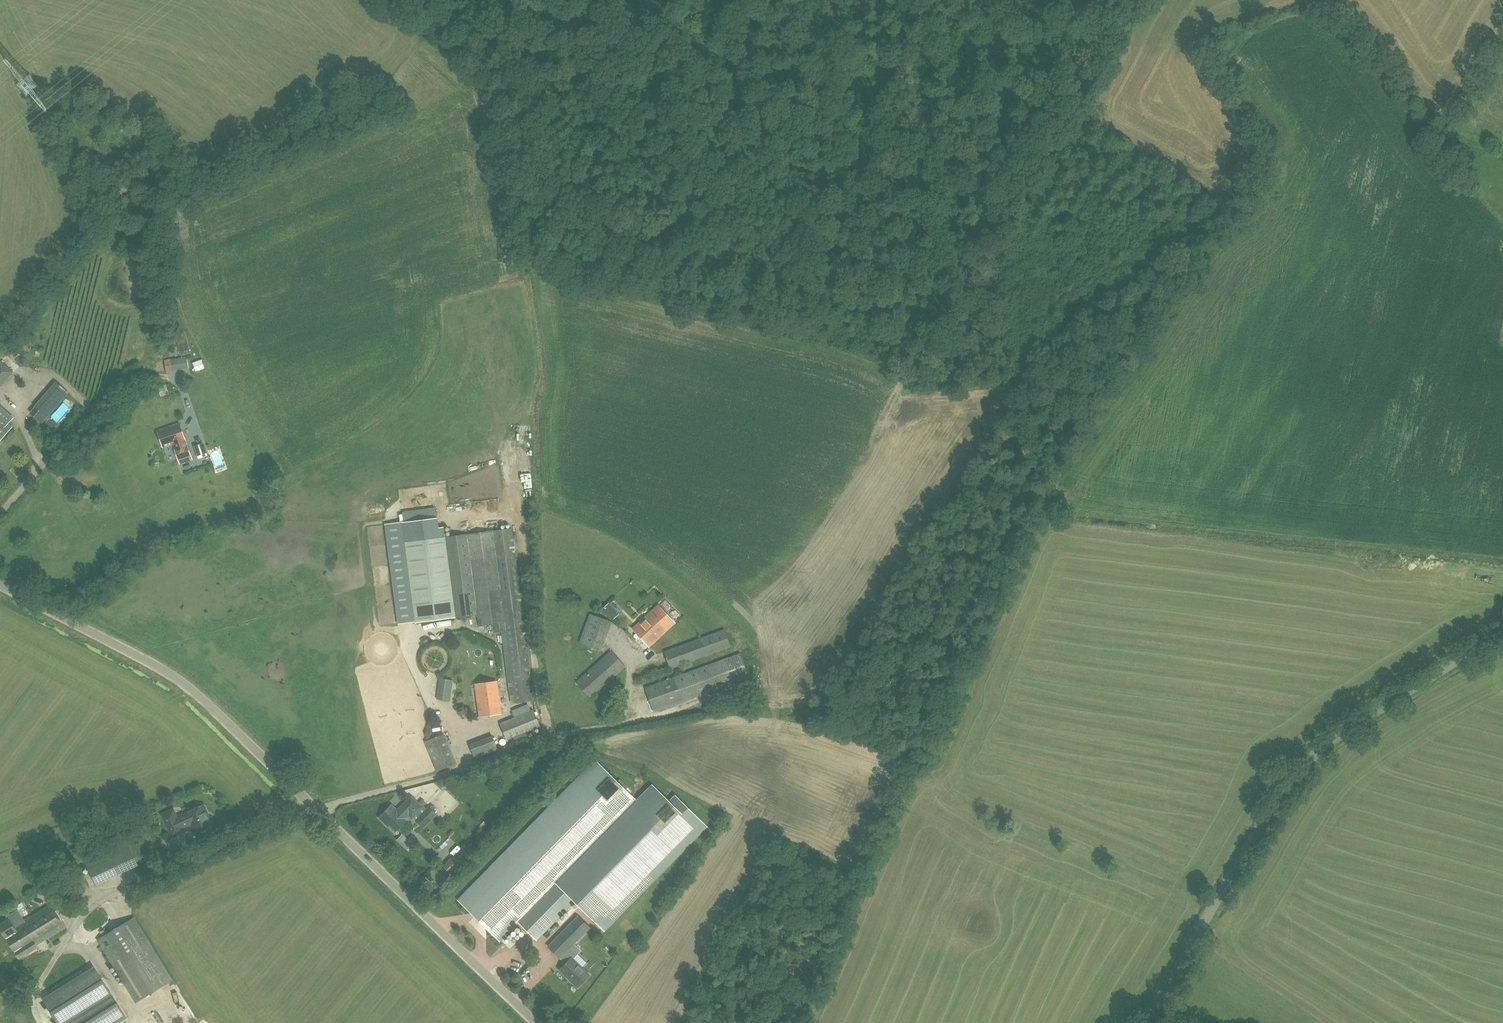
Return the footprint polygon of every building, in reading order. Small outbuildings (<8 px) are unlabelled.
[(93,158),(88,148),(80,153),(88,169),(98,163),(95,156),(93,158)] [(187,355),(143,363),(145,371),(160,369),(161,373),(189,367),(187,355)] [(14,372),(1,361),(0,362),(0,388),(14,372)] [(42,410),(52,418),(74,393),(64,384),(42,410)] [(161,396),(169,394),(166,384),(159,386),(161,396)] [(1,439),(11,427),(7,423),(12,418),(0,407),(0,439),(1,439)] [(186,440),(180,423),(158,430),(164,447),(173,444),(180,464),(192,460),(188,445),(187,445),(185,440),(186,440)] [(195,446),(199,459),(207,456),(203,443),(195,446)] [(436,517),(435,507),(402,511),(404,521),(406,542),(445,536),(444,526),(439,527),(437,517),(436,517)] [(400,624),(417,622),(406,542),(404,521),(386,524),(400,624)] [(499,566),(517,564),(512,528),(494,531),(499,566)] [(494,531),(467,534),(473,580),(500,577),(494,531)] [(467,534),(446,536),(457,616),(478,614),(473,580),(467,534)] [(446,536),(445,536),(406,542),(417,622),(457,616),(446,536)] [(525,629),(517,564),(499,566),(500,577),(506,631),(525,629)] [(500,578),(474,581),(479,625),(493,624),(494,632),(506,631),(500,578)] [(658,605),(646,616),(662,634),(675,622),(658,605)] [(602,651),(612,621),(590,613),(579,642),(602,651)] [(662,634),(646,616),(633,628),(649,646),(662,634)] [(525,629),(501,632),(511,704),(535,701),(525,629)] [(731,646),(725,629),(664,650),(670,668),(731,646)] [(590,697),(625,665),(611,650),(576,681),(590,697)] [(749,677),(740,653),(709,664),(717,688),(749,677)] [(709,664),(674,677),(682,701),(717,688),(709,664)] [(674,677),(645,687),(653,711),(682,701),(674,677)] [(453,680),(440,678),(437,698),(450,700),(453,680)] [(497,681),(475,683),(479,716),(501,713),(497,681)] [(539,724),(533,710),(501,723),(507,737),(539,724)] [(483,732),(470,738),(473,743),(486,737),(483,732)] [(425,741),(437,770),(456,762),(444,733),(425,741)] [(492,736),(470,744),(475,757),(497,749),(492,736)] [(499,940),(518,921),(554,885),(636,800),(595,759),(457,899),(499,940)] [(554,885),(572,903),(576,899),(600,923),(701,820),(675,794),(668,801),(652,784),(636,800),(554,885)] [(413,817),(423,807),(412,795),(400,808),(401,808),(399,811),(392,804),(380,817),(386,823),(387,822),(396,831),(407,820),(405,818),(409,814),(413,817)] [(177,817),(173,809),(162,814),(168,826),(177,822),(179,823),(181,828),(191,823),(195,832),(199,830),(202,831),(207,828),(208,826),(212,824),(203,804),(177,817)] [(437,814),(436,813),(429,805),(415,819),(424,828),(437,814)] [(145,823),(153,820),(151,814),(143,817),(145,823)] [(707,826),(701,820),(600,923),(606,929),(707,826)] [(408,839),(403,845),(408,850),(414,844),(408,839)] [(138,864),(127,840),(85,860),(96,883),(138,864)] [(444,866),(454,875),(472,857),(464,849),(456,857),(454,855),(444,866)] [(46,896),(53,893),(47,881),(40,884),(46,896)] [(554,885),(518,921),(537,939),(572,903),(554,885)] [(51,903),(24,920),(23,921),(37,944),(65,926),(51,903)] [(0,923),(0,927),(19,958),(38,947),(36,944),(37,944),(23,921),(24,920),(18,909),(6,916),(8,919),(0,923)] [(578,916),(562,932),(573,943),(590,927),(578,916)] [(134,917),(98,939),(136,1002),(172,980),(134,917)] [(562,955),(573,943),(562,932),(548,946),(560,957),(562,955)] [(568,961),(560,969),(578,987),(590,974),(572,957),(580,949),(574,943),(563,955),(568,961)] [(57,1021),(109,988),(95,968),(43,1001),(57,1021)] [(109,988),(57,1021),(59,1022),(116,1022),(127,1017),(109,988)]
